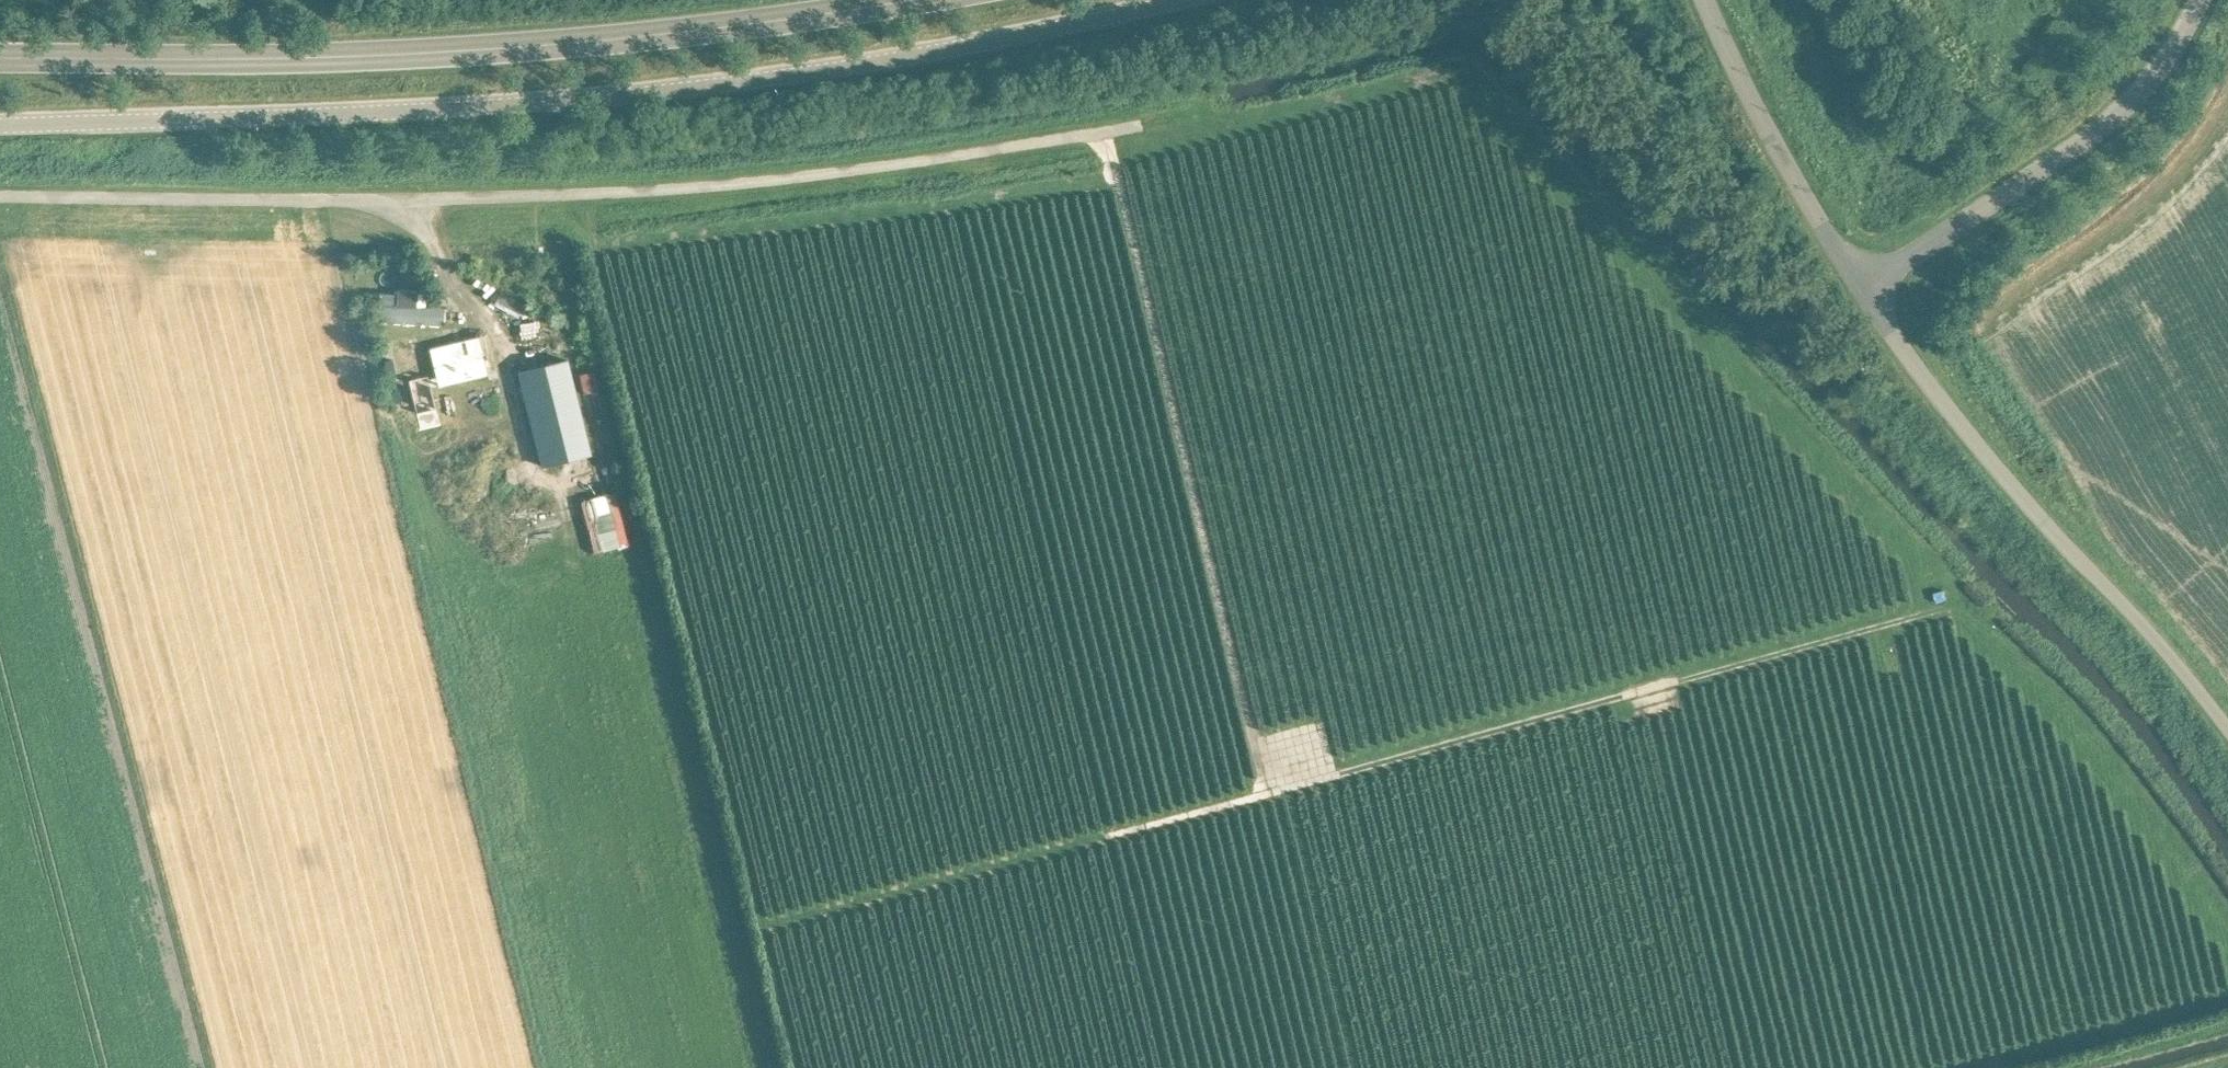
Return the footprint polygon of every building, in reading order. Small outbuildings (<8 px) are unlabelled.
[(450,372),(447,357),(442,336),(391,348),(401,391),(424,385),(423,379),(450,372)] [(553,362),(570,435),(606,426),(589,354),(553,362)] [(467,363),(455,376),(465,385),(477,373),(467,363)] [(487,452),(509,447),(551,437),(534,367),(470,383),(487,452)] [(510,451),(488,457),(504,526),(527,521),(510,451)]
